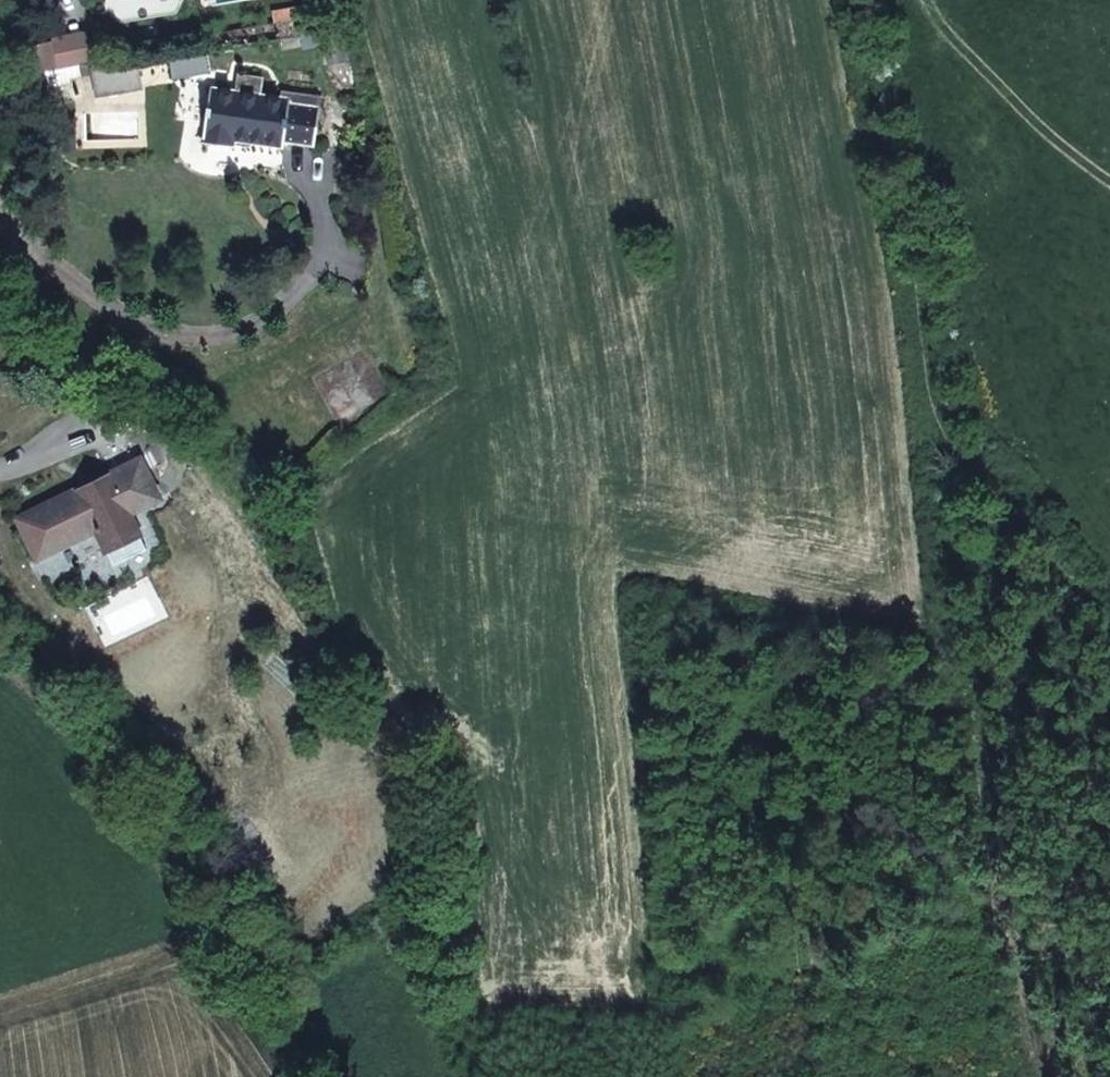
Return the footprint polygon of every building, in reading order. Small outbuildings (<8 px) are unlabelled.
[(332,100),(215,88),(216,136),(330,141),(332,100)] [(154,459),(21,516),(52,566),(113,536),(124,560),(160,541),(147,514),(176,502),(154,459)]
